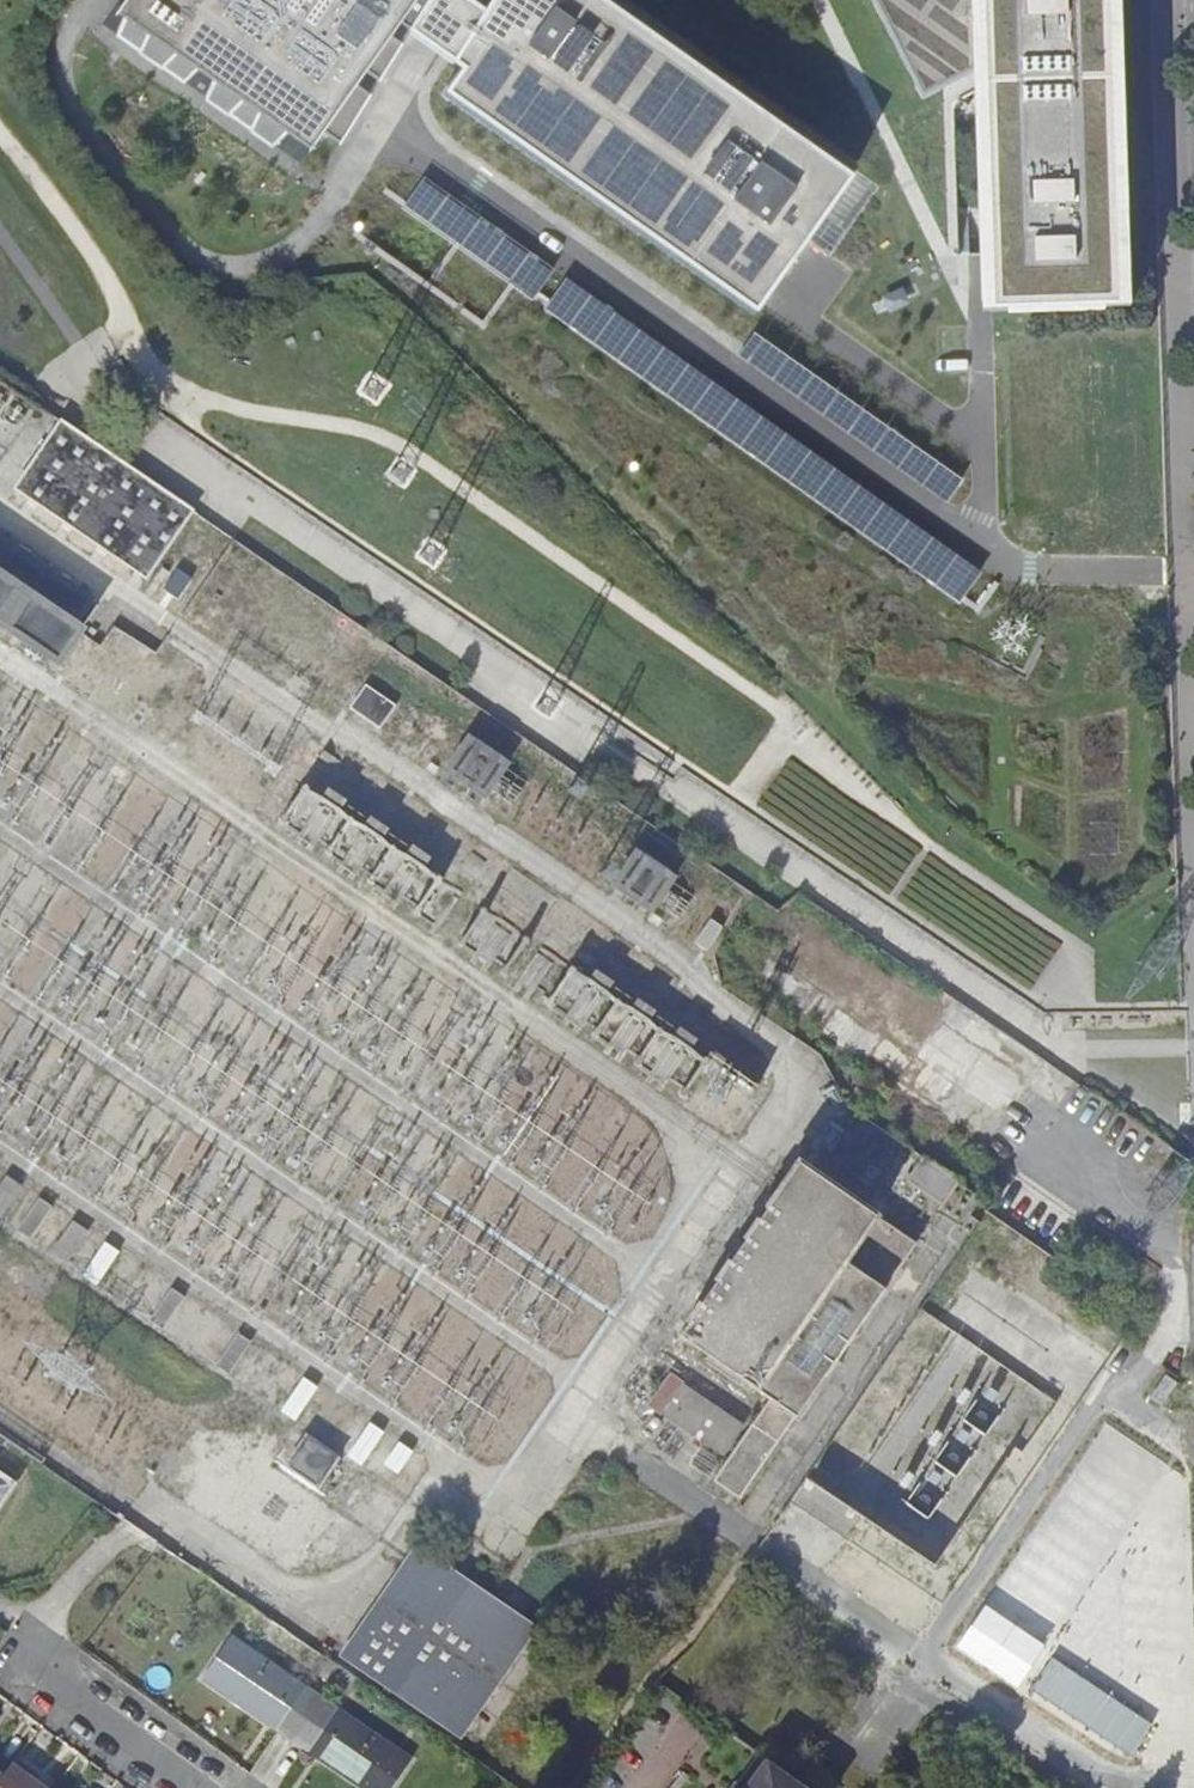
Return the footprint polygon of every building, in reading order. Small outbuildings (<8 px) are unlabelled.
[(120,9),(129,14),(120,34),(143,50),(158,34),(173,45),(164,64),(187,81),(203,65),(239,91),(230,110),(254,126),(269,111),(314,143),(327,126),(344,138),(376,89),(361,79),(370,67),(384,76),(408,38),(395,30),(404,18),(416,26),(432,0),(127,0),(120,9)] [(771,294),(868,142),(646,0),(432,0),(416,26),(434,37),(469,59),(450,87),(771,294)] [(923,91),(985,61),(986,80),(975,85),(983,305),(1131,300),(1122,0),(878,0),(923,91)] [(983,565),(424,175),(402,207),(961,597),(983,565)] [(965,476),(756,333),(741,356),(950,498),(965,476)] [(191,514),(61,424),(14,491),(145,581),(191,514)] [(0,533),(0,621),(59,661),(79,631),(101,600),(0,533)] [(370,686),(352,712),(382,733),(400,707),(370,686)] [(508,763),(468,736),(446,768),(449,769),(440,781),(452,790),(460,778),(472,786),(465,798),(476,805),(483,794),(486,796),(508,763)] [(281,830),(428,906),(448,868),(301,791),(281,830)] [(674,878),(635,851),(616,878),(618,879),(608,894),(620,902),(628,891),(640,899),(633,911),(642,917),(650,905),(653,907),(674,878)] [(710,919),(695,942),(707,950),(722,927),(710,919)] [(546,1004),(713,1124),(733,1096),(745,1105),(761,1083),(582,954),(546,1004)] [(958,1179),(922,1156),(907,1179),(943,1202),(958,1179)] [(915,1240),(799,1160),(677,1336),(768,1398),(713,1478),(738,1497),(915,1240)] [(0,1180),(0,1218),(21,1184),(5,1173),(0,1180)] [(37,1196),(15,1228),(30,1239),(52,1206),(37,1196)] [(71,1219),(49,1252),(65,1263),(87,1229),(71,1219)] [(103,1240),(80,1274),(95,1285),(118,1250),(103,1240)] [(169,1285),(145,1320),(162,1331),(185,1296),(169,1285)] [(237,1330),(212,1366),(227,1376),(251,1340),(237,1330)] [(938,1430),(935,1437),(942,1466),(914,1474),(916,1482),(876,1516),(872,1511),(882,1485),(858,1506),(880,1532),(888,1530),(897,1564),(908,1568),(905,1555),(922,1550),(927,1570),(951,1579),(981,1501),(939,1485),(944,1471),(961,1467),(963,1478),(980,1474),(985,1492),(996,1462),(958,1448),(957,1445),(1035,1425),(1049,1387),(1010,1372),(989,1377),(966,1397),(984,1418),(938,1430)] [(1165,1372),(1149,1396),(1161,1404),(1178,1382),(1165,1372)] [(303,1376),(279,1412),(293,1423),(318,1386),(303,1376)] [(742,1424),(684,1385),(665,1414),(723,1452),(742,1424)] [(387,1434),(373,1424),(350,1456),(364,1465),(387,1434)] [(341,1456),(308,1433),(285,1465),(318,1489),(341,1456)] [(415,1454),(402,1444),(387,1466),(399,1475),(415,1454)] [(0,1476),(0,1496),(10,1482),(0,1476)] [(537,1627),(416,1545),(340,1657),(461,1739),(537,1627)] [(1020,1685),(1049,1642),(987,1601),(958,1644),(1020,1685)] [(234,1638),(207,1678),(367,1787),(397,1787),(415,1763),(234,1638)] [(1056,1653),(1034,1684),(1133,1754),(1155,1722),(1056,1653)] [(359,1682),(320,1656),(310,1672),(349,1698),(359,1682)] [(761,1752),(738,1783),(734,1787),(812,1787),(761,1752)] [(0,1774),(0,1787),(45,1787),(24,1773),(28,1768),(12,1757),(1,1773),(0,1774)]
